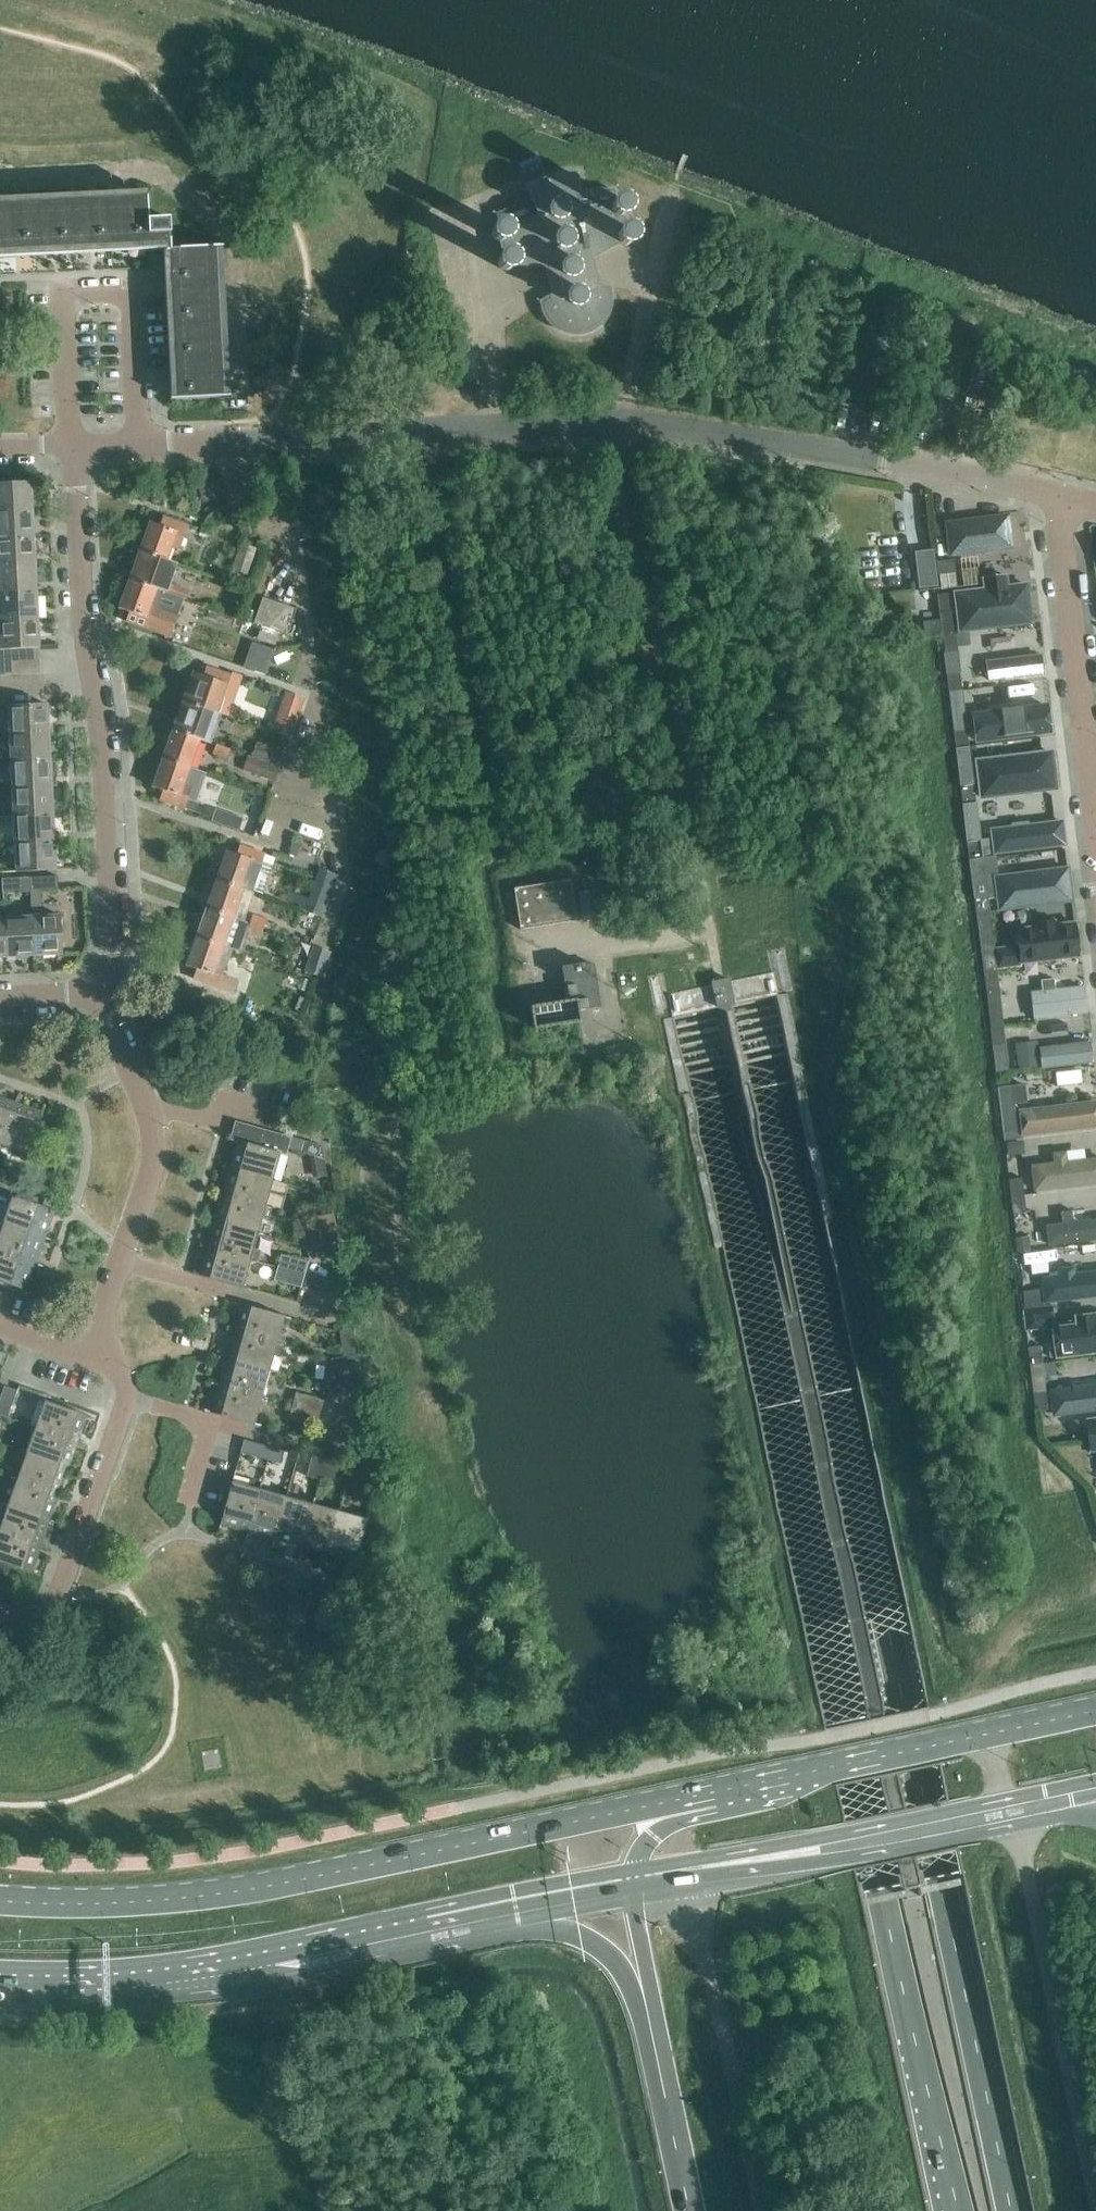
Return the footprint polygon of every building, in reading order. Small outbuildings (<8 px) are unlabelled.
[(492,230),(491,232),(492,233),(492,235),(493,237),(494,238),(495,239),(496,240),(498,240),(500,241),(501,240),(503,240),(505,252),(503,252),(502,253),(500,254),(499,255),(498,257),(498,258),(498,260),(498,261),(498,263),(499,265),(500,266),(501,267),(502,268),(504,268),(506,269),(507,268),(509,268),(510,267),(512,266),(513,265),(548,266),(553,294),(541,301),(542,303),(542,305),(543,308),(544,312),(546,315),(548,318),(550,321),(552,323),(555,326),(558,328),(561,329),(564,331),(568,332),(571,333),(575,333),(578,333),(582,333),(585,333),(588,331),(591,329),(594,327),(597,325),(600,323),(602,320),(604,317),(606,314),(607,311),(609,308),(609,304),(610,301),(610,297),(610,294),(610,290),(609,287),(597,285),(589,256),(618,240),(619,242),(620,243),(621,244),(623,244),(624,245),(626,245),(628,244),(629,244),(631,243),(632,242),(633,240),(633,239),(634,237),(634,236),(634,234),(633,232),(632,231),(631,230),(630,229),(628,228),(627,228),(625,228),(623,228),(620,215),(622,215),(623,214),(625,213),(626,212),(627,210),(628,209),(628,207),(628,206),(628,204),(627,202),(626,201),(625,200),(623,199),(622,198),(620,198),(619,198),(618,198),(617,198),(614,190),(586,191),(578,191),(577,174),(550,175),(526,184),(531,200),(498,212),(500,223),(498,224),(497,224),(495,225),(494,226),(493,227),(492,229),(492,230)] [(170,399),(230,397),(226,326),(222,245),(170,248),(169,218),(148,219),(146,190),(0,197),(0,256),(163,249),(170,399)] [(32,510),(30,482),(0,483),(0,511),(32,510)] [(1023,509),(946,519),(950,555),(1016,546),(1014,533),(1026,531),(1023,509)] [(33,535),(32,510),(0,511),(0,536),(33,535)] [(149,523),(139,550),(166,559),(171,546),(179,549),(187,525),(163,517),(159,526),(149,523)] [(34,561),(33,535),(0,536),(0,564),(34,561)] [(255,549),(243,544),(233,570),(247,574),(255,549)] [(919,586),(934,584),(930,548),(915,550),(919,586)] [(139,550),(129,578),(156,588),(185,598),(189,589),(170,582),(176,563),(166,559),(139,550)] [(939,574),(955,572),(955,570),(954,559),(953,559),(936,561),(937,572),(937,574),(939,574)] [(36,589),(34,561),(0,564),(0,591),(36,589)] [(939,574),(940,588),(956,586),(955,572),(939,574)] [(126,621),(150,629),(158,607),(150,604),(156,588),(129,578),(118,608),(129,612),(126,621)] [(37,616),(36,589),(0,591),(0,618),(37,616)] [(951,592),(938,594),(936,594),(938,612),(940,611),(953,610),(951,592)] [(296,609),(262,598),(254,623),(262,626),(257,639),(275,645),(280,632),(287,635),(296,609)] [(244,619),(253,622),(256,612),(248,609),(244,619)] [(941,636),(942,636),(943,636),(955,634),(956,634),(956,633),(953,610),(940,612),(938,612),(939,619),(922,621),(924,634),(941,632),(941,636)] [(39,648),(37,616),(0,618),(0,650),(13,649),(39,648)] [(955,634),(943,636),(942,636),(945,653),(958,651),(955,634)] [(242,667),(265,675),(274,649),(251,641),(242,667)] [(13,659),(39,657),(39,648),(13,649),(13,659)] [(0,650),(0,675),(14,675),(13,659),(13,649),(0,650)] [(980,682),(1044,674),(1041,652),(977,661),(980,682)] [(13,659),(14,675),(40,674),(39,657),(13,659)] [(193,672),(183,700),(210,709),(214,696),(222,699),(230,676),(206,667),(203,676),(193,672)] [(959,672),(948,673),(947,673),(946,674),(948,691),(950,691),(961,690),(961,689),(959,672)] [(271,731),(287,737),(302,697),(285,691),(271,731)] [(173,728),(199,738),(212,742),(222,713),(210,709),(183,700),(173,728)] [(973,708),(976,740),(1052,732),(1049,701),(973,708)] [(47,703),(8,705),(9,732),(48,730),(47,703)] [(963,704),(950,705),(953,730),(954,729),(955,729),(966,728),(963,704)] [(199,738),(173,728),(162,758),(189,767),(199,738)] [(955,747),(957,747),(968,745),(966,728),(955,729),(954,729),(953,730),(955,747)] [(48,730),(9,732),(10,758),(50,756),(48,730)] [(277,765),(282,753),(256,744),(252,756),(277,765)] [(229,749),(216,745),(213,753),(226,758),(229,749)] [(975,802),(968,745),(957,747),(955,747),(962,803),(963,803),(964,803),(975,802)] [(977,755),(980,795),(1057,788),(1054,748),(977,755)] [(51,784),(51,777),(57,777),(56,761),(50,762),(50,756),(10,758),(12,786),(51,784)] [(242,770),(272,781),(277,767),(247,756),(242,770)] [(189,767),(162,758),(152,787),(162,791),(159,800),(183,809),(192,785),(184,782),(189,767)] [(51,784),(12,786),(13,813),(53,811),(51,784)] [(963,803),(962,803),(966,842),(968,842),(980,840),(980,839),(975,802),(964,803),(963,803)] [(216,806),(212,820),(240,829),(244,815),(216,806)] [(53,811),(13,813),(15,841),(54,839),(53,811)] [(16,871),(55,869),(54,839),(15,841),(16,871)] [(980,840),(968,842),(966,842),(969,859),(971,859),(981,857),(980,840)] [(274,858),(239,845),(236,854),(226,851),(217,878),(243,887),(242,890),(261,896),(274,858)] [(981,857),(971,859),(969,859),(973,899),(976,916),(977,916),(978,916),(989,914),(990,914),(985,874),(997,872),(995,856),(995,855),(981,857)] [(994,873),(998,909),(1073,898),(1068,863),(994,873)] [(320,867),(320,868),(309,898),(305,897),(301,907),(323,915),(331,893),(327,892),(335,873),(320,867)] [(40,889),(58,888),(57,875),(30,876),(31,916),(33,955),(62,953),(60,914),(42,915),(40,889)] [(14,877),(2,877),(3,891),(15,890),(14,877)] [(206,907),(233,917),(242,890),(243,887),(217,878),(206,907)] [(576,920),(570,879),(513,888),(520,929),(576,920)] [(196,935),(223,945),(240,951),(249,922),(233,917),(206,907),(196,935)] [(997,945),(1001,966),(1080,953),(1073,913),(1014,923),(1017,942),(997,945)] [(977,916),(976,916),(981,954),(982,954),(994,953),(989,914),(978,916),(977,916)] [(252,915),(249,923),(263,928),(266,920),(252,915)] [(3,917),(5,956),(33,955),(31,916),(3,917)] [(249,923),(246,932),(260,937),(263,928),(249,923)] [(193,978),(231,992),(235,980),(221,975),(226,963),(218,960),(223,945),(196,935),(186,965),(196,969),(193,978)] [(330,951),(312,945),(303,971),(323,977),(331,952),(330,951)] [(994,953),(982,954),(981,954),(983,972),(984,971),(996,970),(994,953)] [(529,995),(531,1005),(530,1005),(529,1006),(532,1027),(533,1028),(534,1028),(535,1029),(581,1022),(581,1021),(594,1019),(592,1008),(600,1007),(593,964),(586,965),(585,963),(562,967),(565,990),(529,995)] [(1003,1026),(996,970),(984,971),(983,972),(990,1028),(991,1028),(1003,1026)] [(1055,976),(1035,977),(1037,1014),(1086,1012),(1085,983),(1056,984),(1055,976)] [(1003,1026),(991,1028),(990,1028),(992,1046),(993,1046),(994,1045),(1005,1044),(1003,1026)] [(1042,1063),(1091,1061),(1091,1040),(1042,1042),(1042,1063)] [(1016,1044),(1018,1067),(1039,1065),(1036,1042),(1016,1044)] [(993,1046),(992,1046),(995,1071),(1008,1070),(1005,1044),(994,1045),(993,1046)] [(997,1073),(996,1073),(995,1073),(996,1082),(997,1082),(998,1082),(1006,1081),(1005,1072),(997,1073)] [(1011,1085),(999,1086),(998,1087),(997,1087),(1004,1140),(1005,1140),(1011,1139),(1015,1139),(1022,1138),(1021,1124),(1016,1124),(1013,1104),(1026,1102),(1024,1083),(1011,1085)] [(1023,1134),(1095,1124),(1095,1097),(1019,1107),(1023,1134)] [(0,1101),(0,1144),(14,1106),(0,1101)] [(14,1106),(0,1144),(27,1153),(41,1115),(14,1106)] [(286,1155),(291,1137),(235,1120),(230,1139),(241,1142),(234,1168),(272,1179),(280,1153),(286,1155)] [(42,1130),(41,1142),(51,1142),(51,1131),(42,1130)] [(321,1145),(302,1139),(299,1150),(323,1157),(321,1145)] [(1024,1152),(1023,1141),(1006,1143),(1008,1154),(1024,1152)] [(1053,1149),(1054,1160),(1033,1161),(1035,1188),(1095,1183),(1095,1153),(1087,1154),(1086,1146),(1053,1149)] [(272,1179),(234,1168),(226,1195),(265,1206),(272,1179)] [(1022,1195),(1024,1195),(1022,1177),(1010,1178),(1008,1179),(1010,1196),(1012,1196),(1022,1195)] [(0,1182),(0,1191),(7,1193),(9,1185),(0,1182)] [(12,1195),(3,1222),(41,1235),(50,1209),(12,1195)] [(265,1206),(226,1195),(219,1221),(257,1232),(265,1206)] [(1026,1212),(1024,1195),(1022,1195),(1012,1196),(1010,1196),(1013,1214),(1014,1213),(1026,1212)] [(1086,1215),(1086,1208),(1061,1209),(1062,1221),(1048,1221),(1049,1241),(1095,1239),(1095,1215),(1086,1215)] [(337,1241),(333,1213),(320,1215),(325,1243),(337,1241)] [(325,1243),(320,1215),(306,1218),(311,1246),(325,1243)] [(257,1232),(219,1221),(211,1248),(250,1259),(257,1232)] [(41,1235),(3,1222),(0,1230),(0,1250),(32,1262),(41,1235)] [(1018,1251),(1019,1251),(1028,1250),(1026,1236),(1017,1237),(1016,1237),(1018,1251)] [(250,1259),(211,1248),(203,1275),(242,1286),(250,1259)] [(32,1262),(0,1250),(0,1281),(22,1288),(32,1262)] [(280,1254),(277,1267),(305,1274),(308,1261),(280,1254)] [(305,1274),(277,1267),(273,1280),(301,1287),(305,1274)] [(1022,1291),(1024,1308),(1046,1306),(1044,1288),(1024,1291),(1022,1291)] [(245,1305),(237,1332),(282,1345),(285,1334),(278,1332),(283,1315),(245,1305)] [(1046,1306),(1024,1308),(1027,1330),(1029,1330),(1046,1328),(1045,1321),(1056,1319),(1054,1305),(1046,1306)] [(352,1326),(338,1329),(343,1356),(357,1354),(352,1326)] [(237,1332),(230,1359),(268,1369),(272,1354),(279,1356),(282,1345),(237,1332)] [(1031,1364),(1033,1364),(1044,1363),(1042,1345),(1031,1346),(1029,1347),(1031,1364)] [(348,1384),(362,1382),(357,1354),(343,1356),(348,1384)] [(331,1359),(336,1386),(348,1384),(343,1356),(331,1359)] [(230,1359),(222,1385),(260,1396),(268,1369),(230,1359)] [(1033,1364),(1031,1364),(1035,1393),(1036,1393),(1048,1391),(1046,1376),(1044,1363),(1033,1364)] [(1053,1384),(1056,1413),(1095,1409),(1095,1380),(1053,1384)] [(4,1385),(0,1396),(0,1414),(7,1416),(16,1389),(4,1385)] [(260,1396),(222,1385),(215,1412),(253,1423),(260,1396)] [(1036,1393),(1035,1393),(1037,1411),(1039,1410),(1050,1409),(1048,1391),(1036,1393)] [(296,1393),(292,1405),(320,1413),(323,1401),(296,1393)] [(44,1399),(35,1426),(73,1440),(82,1413),(44,1399)] [(320,1413),(292,1405),(288,1419),(316,1426),(320,1413)] [(35,1426),(26,1452),(63,1466),(73,1440),(35,1426)] [(240,1452),(267,1460),(271,1447),(244,1439),(240,1452)] [(271,1447),(267,1460),(280,1464),(284,1450),(271,1447)] [(306,1474),(319,1478),(326,1451),(313,1447),(306,1474)] [(378,1477),(373,1450),(360,1452),(365,1480),(378,1477)] [(326,1451),(319,1478),(331,1481),(339,1454),(326,1451)] [(26,1452),(16,1478),(54,1492),(63,1466),(26,1452)] [(16,1478),(7,1504),(45,1518),(54,1492),(16,1478)] [(247,1486),(232,1481),(221,1520),(249,1528),(259,1489),(258,1489),(260,1482),(249,1479),(247,1486)] [(275,1535),(286,1496),(259,1489),(249,1528),(275,1535)] [(302,1543),(312,1504),(286,1496),(275,1535),(302,1543)] [(36,1544),(45,1518),(7,1504),(0,1525),(0,1531),(36,1544)] [(328,1550),(339,1511),(312,1504),(302,1543),(328,1550)] [(355,1558),(366,1519),(339,1511),(328,1550),(355,1558)] [(9,1564),(26,1570),(36,1544),(0,1531),(0,1561),(9,1564)] [(1,1591),(9,1564),(0,1561),(0,1590),(1,1591)]
